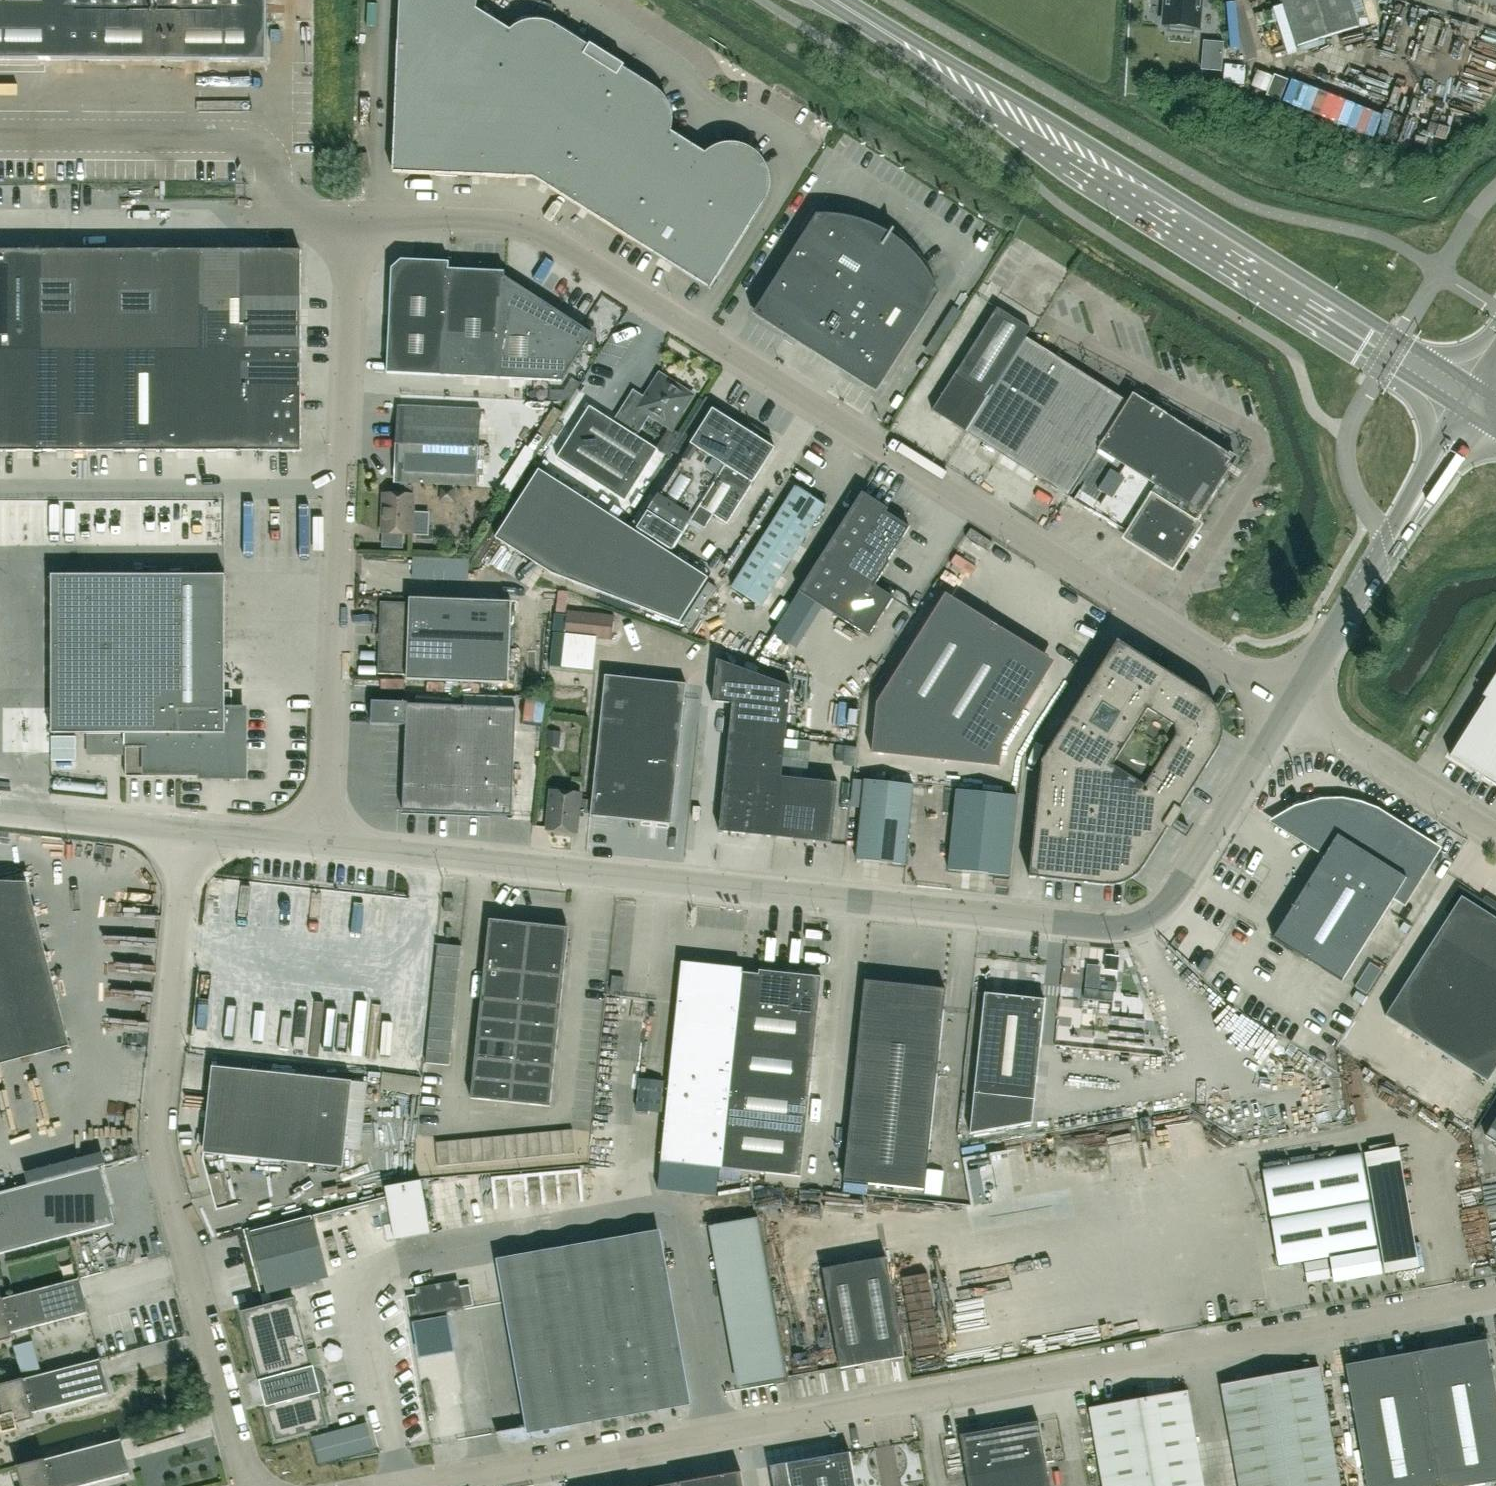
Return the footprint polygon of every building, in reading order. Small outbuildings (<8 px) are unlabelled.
[(265,62),(266,0),(0,0),(0,60),(265,62)] [(392,159),(391,173),(503,177),(509,31),(474,10),(476,0),(399,0),(397,42),(396,42),(392,159)] [(1162,24),(1169,25),(1169,29),(1190,31),(1191,27),(1198,27),(1200,0),(1164,0),(1162,24)] [(1296,47),(1357,27),(1348,0),(1281,0),(1296,47)] [(509,31),(503,177),(533,179),(579,208),(654,89),(556,27),(546,23),(536,21),(526,22),(517,25),(509,31)] [(1220,48),(1208,47),(1206,71),(1218,72),(1220,48)] [(661,95),(654,89),(579,208),(644,249),(704,154),(669,133),(671,123),(670,113),(667,104),(661,95)] [(704,154),(644,249),(709,289),(748,227),(747,227),(763,203),(767,193),(768,182),(767,171),(762,161),(754,153),(745,147),(734,144),(723,145),(713,148),(704,154)] [(813,353),(884,242),(883,242),(872,236),(859,231),(847,227),(834,225),(821,224),(800,257),(791,252),(752,314),(813,353)] [(895,250),(884,242),(813,353),(875,392),(907,342),(898,337),(927,292),(921,280),(913,269),(905,259),(895,250)] [(239,350),(299,350),(299,250),(288,250),(288,248),(270,248),(270,250),(39,250),(39,350),(79,350),(119,350),(159,350),(199,350),(239,350)] [(39,250),(0,250),(0,350),(39,350),(39,250)] [(390,269),(385,373),(442,376),(447,269),(448,262),(399,260),(390,269)] [(503,272),(447,269),(442,376),(498,378),(503,277),(503,272)] [(503,277),(498,378),(560,381),(591,334),(503,277)] [(1066,497),(1126,402),(1025,338),(1030,330),(996,308),(931,412),(965,433),(1066,497)] [(0,350),(0,451),(39,451),(39,350),(0,350)] [(79,451),(79,350),(39,350),(39,451),(79,451)] [(119,451),(119,350),(79,350),(79,451),(119,451)] [(159,350),(119,350),(119,451),(159,451),(159,350)] [(199,350),(159,350),(159,451),(199,451),(199,350)] [(239,350),(199,350),(199,451),(239,451),(239,400),(239,350)] [(299,350),(239,350),(239,400),(299,401),(299,350)] [(670,428),(691,396),(658,375),(644,398),(631,390),(612,421),(588,406),(555,458),(624,501),(656,450),(635,436),(649,415),(670,428)] [(1131,394),(1126,402),(1066,497),(1124,533),(1120,539),(1172,572),(1202,525),(1195,521),(1224,476),(1218,449),(1131,394)] [(299,451),(299,401),(239,400),(239,451),(299,451)] [(399,483),(398,494),(382,494),(380,533),(410,534),(412,495),(410,495),(411,483),(476,486),(479,410),(399,407),(396,482),(399,483)] [(681,534),(690,520),(703,529),(711,516),(725,525),(751,484),(774,448),(711,408),(710,410),(646,512),(635,529),(670,551),(681,534)] [(678,623),(707,578),(538,470),(494,538),(550,574),(678,623)] [(730,588),(760,606),(824,505),(794,486),(730,588)] [(884,512),(886,509),(861,492),(798,592),(867,636),(892,598),(873,585),(888,562),(887,561),(908,527),(884,512)] [(629,515),(613,505),(608,513),(624,523),(629,515)] [(50,735),(86,735),(124,735),(124,756),(124,777),(243,777),(243,710),(224,710),(224,575),(50,575),(50,735)] [(558,591),(556,602),(578,607),(581,596),(558,591)] [(405,679),(507,683),(510,602),(408,598),(408,603),(379,602),(376,674),(405,675),(405,679)] [(563,634),(611,640),(613,616),(565,610),(563,634)] [(933,610),(875,704),(871,753),(998,767),(1000,747),(1043,678),(933,610)] [(1241,616),(1234,611),(1229,618),(1236,623),(1241,616)] [(1116,641),(1070,714),(1191,790),(1215,750),(1219,741),(1221,731),(1220,720),(1216,711),(1211,702),(1203,695),(1116,641)] [(780,777),(790,686),(715,660),(711,701),(731,704),(717,831),(830,843),(836,783),(780,777)] [(591,801),(589,814),(589,816),(670,825),(685,684),(604,676),(591,801)] [(1448,757),(1495,787),(1495,680),(1448,757)] [(510,815),(511,796),(515,708),(371,703),(370,724),(404,726),(401,810),(510,815)] [(1191,790),(1070,714),(1046,753),(1167,828),(1191,790)] [(1423,730),(1418,738),(1422,740),(1427,732),(1423,730)] [(75,760),(75,736),(50,736),(51,761),(75,760)] [(1167,828),(1046,753),(1041,761),(1028,877),(1104,886),(1115,885),(1126,882),(1135,876),(1142,868),(1167,828)] [(855,860),(903,865),(912,785),(863,780),(855,860)] [(955,789),(947,869),(1007,876),(1016,795),(955,789)] [(589,814),(591,801),(579,800),(579,794),(549,791),(545,830),(575,833),(577,812),(589,814)] [(1393,896),(1402,902),(1435,850),(1375,812),(1357,805),(1338,802),(1318,802),(1296,808),(1290,832),(1325,853),(1272,938),(1340,981),(1393,896)] [(223,871),(211,959),(378,981),(386,920),(343,914),(344,907),(332,905),(336,875),(306,871),(304,881),(223,871)] [(0,882),(0,1064),(68,1046),(26,883),(0,882)] [(1442,911),(1448,915),(1384,1016),(1486,1082),(1495,1066),(1495,910),(1458,886),(1442,911)] [(451,912),(452,899),(444,898),(442,911),(451,912)] [(488,919),(483,969),(522,973),(528,923),(488,919)] [(528,923),(522,973),(562,977),(567,927),(528,923)] [(434,968),(458,970),(460,946),(436,944),(434,968)] [(732,1048),(740,968),(680,962),(666,1097),(661,1096),(663,1081),(639,1079),(636,1109),(664,1112),(659,1162),(719,1168),(724,1128),(728,1088),(732,1048)] [(458,970),(434,968),(433,980),(457,982),(458,970)] [(741,968),(740,968),(732,1048),(812,1057),(816,1017),(756,1011),(760,971),(757,970),(757,974),(740,973),(741,968)] [(483,969),(480,999),(519,1003),(522,973),(483,969)] [(820,977),(760,971),(756,1011),(816,1017),(820,977)] [(562,977),(522,973),(519,1003),(559,1007),(562,977)] [(457,982),(433,980),(430,1003),(454,1006),(457,982)] [(944,989),(863,981),(842,1181),(923,1190),(944,989)] [(983,994),(973,1094),(969,1134),(1031,1122),(1043,1000),(983,994)] [(519,1003),(480,999),(477,1019),(517,1023),(519,1003)] [(454,1006),(430,1003),(425,1051),(449,1053),(454,1006)] [(559,1007),(519,1003),(517,1023),(557,1027),(559,1007)] [(477,1019),(475,1039),(515,1043),(517,1023),(477,1019)] [(557,1027),(517,1023),(515,1043),(555,1047),(557,1027)] [(323,1028),(323,1040),(357,1041),(358,1029),(323,1028)] [(515,1043),(475,1039),(473,1058),(513,1063),(515,1043)] [(515,1043),(513,1063),(553,1067),(555,1047),(515,1043)] [(732,1048),(728,1088),(808,1097),(812,1057),(732,1048)] [(449,1053),(425,1051),(424,1063),(448,1065),(449,1053)] [(473,1058),(471,1078),(511,1082),(513,1063),(473,1058)] [(513,1063),(511,1082),(551,1087),(553,1067),(513,1063)] [(342,1161),(351,1082),(211,1067),(202,1147),(342,1161)] [(511,1082),(471,1078),(469,1098),(509,1102),(511,1082)] [(511,1082),(509,1102),(549,1107),(551,1087),(511,1082)] [(728,1088),(724,1128),(804,1137),(808,1097),(728,1088)] [(1484,1136),(1495,1144),(1495,1116),(1484,1136)] [(724,1128),(719,1168),(799,1177),(804,1137),(724,1128)] [(571,1129),(560,1130),(562,1154),(574,1153),(571,1129)] [(560,1130),(548,1131),(551,1155),(562,1154),(560,1130)] [(548,1131),(537,1132),(539,1156),(551,1155),(548,1131)] [(537,1132),(526,1133),(528,1157),(539,1156),(537,1132)] [(526,1133),(514,1135),(516,1158),(528,1157),(526,1133)] [(514,1135),(503,1136),(505,1160),(516,1158),(514,1135)] [(503,1136),(491,1137),(494,1161),(505,1160),(503,1136)] [(494,1161),(491,1137),(480,1138),(482,1162),(494,1161)] [(480,1138),(457,1140),(459,1164),(482,1162),(480,1138)] [(459,1164),(457,1140),(434,1142),(436,1166),(459,1164)] [(1418,1268),(1397,1147),(1363,1153),(1384,1273),(1418,1268)] [(1359,1153),(1261,1170),(1277,1265),(1329,1256),(1333,1282),(1380,1274),(1359,1153)] [(383,1225),(386,1241),(429,1233),(420,1180),(384,1186),(391,1224),(383,1225)] [(114,1224),(104,1186),(0,1213),(0,1253),(114,1224)] [(326,1277),(311,1216),(248,1232),(263,1293),(326,1277)] [(713,1225),(741,1386),(785,1379),(757,1217),(713,1225)] [(669,1393),(668,1387),(667,1383),(666,1378),(682,1375),(657,1234),(497,1262),(504,1300),(600,1284),(613,1361),(583,1367),(592,1417),(671,1403),(669,1394),(669,1393)] [(894,1256),(894,1268),(911,1268),(911,1256),(894,1256)] [(903,1357),(885,1257),(821,1269),(839,1368),(903,1357)] [(1302,1263),(1306,1282),(1329,1278),(1326,1259),(1302,1263)] [(1284,1266),(1284,1291),(1302,1292),(1302,1266),(1284,1266)] [(0,1298),(0,1342),(12,1339),(10,1332),(87,1312),(78,1278),(1,1298),(0,1298)] [(419,1316),(463,1308),(472,1306),(468,1286),(459,1287),(457,1280),(414,1288),(415,1294),(405,1296),(409,1318),(419,1316)] [(600,1284),(504,1300),(527,1429),(592,1417),(583,1367),(613,1361),(600,1284)] [(304,1433),(326,1427),(292,1299),(242,1313),(260,1384),(263,1383),(268,1404),(265,1404),(275,1441),(297,1435),(297,1432),(303,1430),(304,1433)] [(1414,1353),(1344,1365),(1365,1485),(1470,1485),(1495,1481),(1495,1399),(1486,1341),(1486,1340),(1452,1346),(1414,1353)] [(988,1344),(963,1345),(963,1356),(1025,1353),(1025,1343),(988,1345),(988,1344)] [(0,1384),(0,1409),(2,1416),(0,1417),(0,1428),(1,1432),(16,1429),(15,1424),(32,1419),(31,1413),(108,1393),(99,1359),(22,1379),(0,1384)] [(1318,1368),(1220,1385),(1237,1485),(1339,1485),(1318,1368)] [(1088,1408),(1101,1485),(1202,1485),(1186,1391),(1088,1408)] [(373,1450),(365,1422),(311,1437),(319,1465),(373,1450)] [(966,1478),(1045,1464),(1037,1422),(1006,1427),(1005,1422),(989,1425),(990,1430),(958,1436),(966,1478)] [(783,1447),(797,1445),(795,1433),(782,1435),(783,1447)] [(16,1466),(15,1466),(20,1485),(80,1485),(129,1473),(120,1439),(43,1459),(16,1466)] [(897,1475),(894,1444),(870,1446),(873,1477),(897,1475)] [(848,1452),(785,1464),(789,1485),(854,1485),(848,1452)] [(1045,1464),(966,1478),(967,1485),(1048,1485),(1045,1464)] [(740,1472),(673,1484),(673,1485),(742,1485),(740,1472)]
